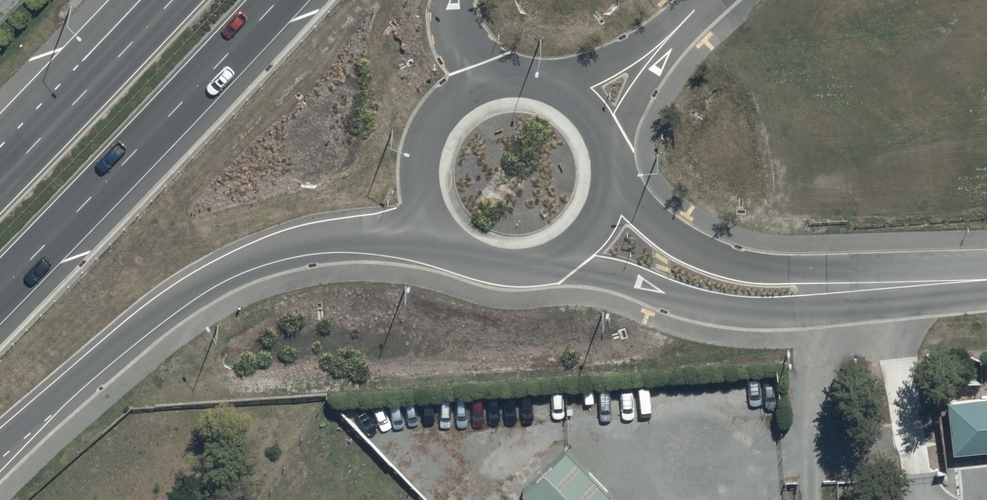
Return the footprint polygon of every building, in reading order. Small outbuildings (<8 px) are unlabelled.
[(565,450),(521,493),(527,499),(614,499),(565,450)]
